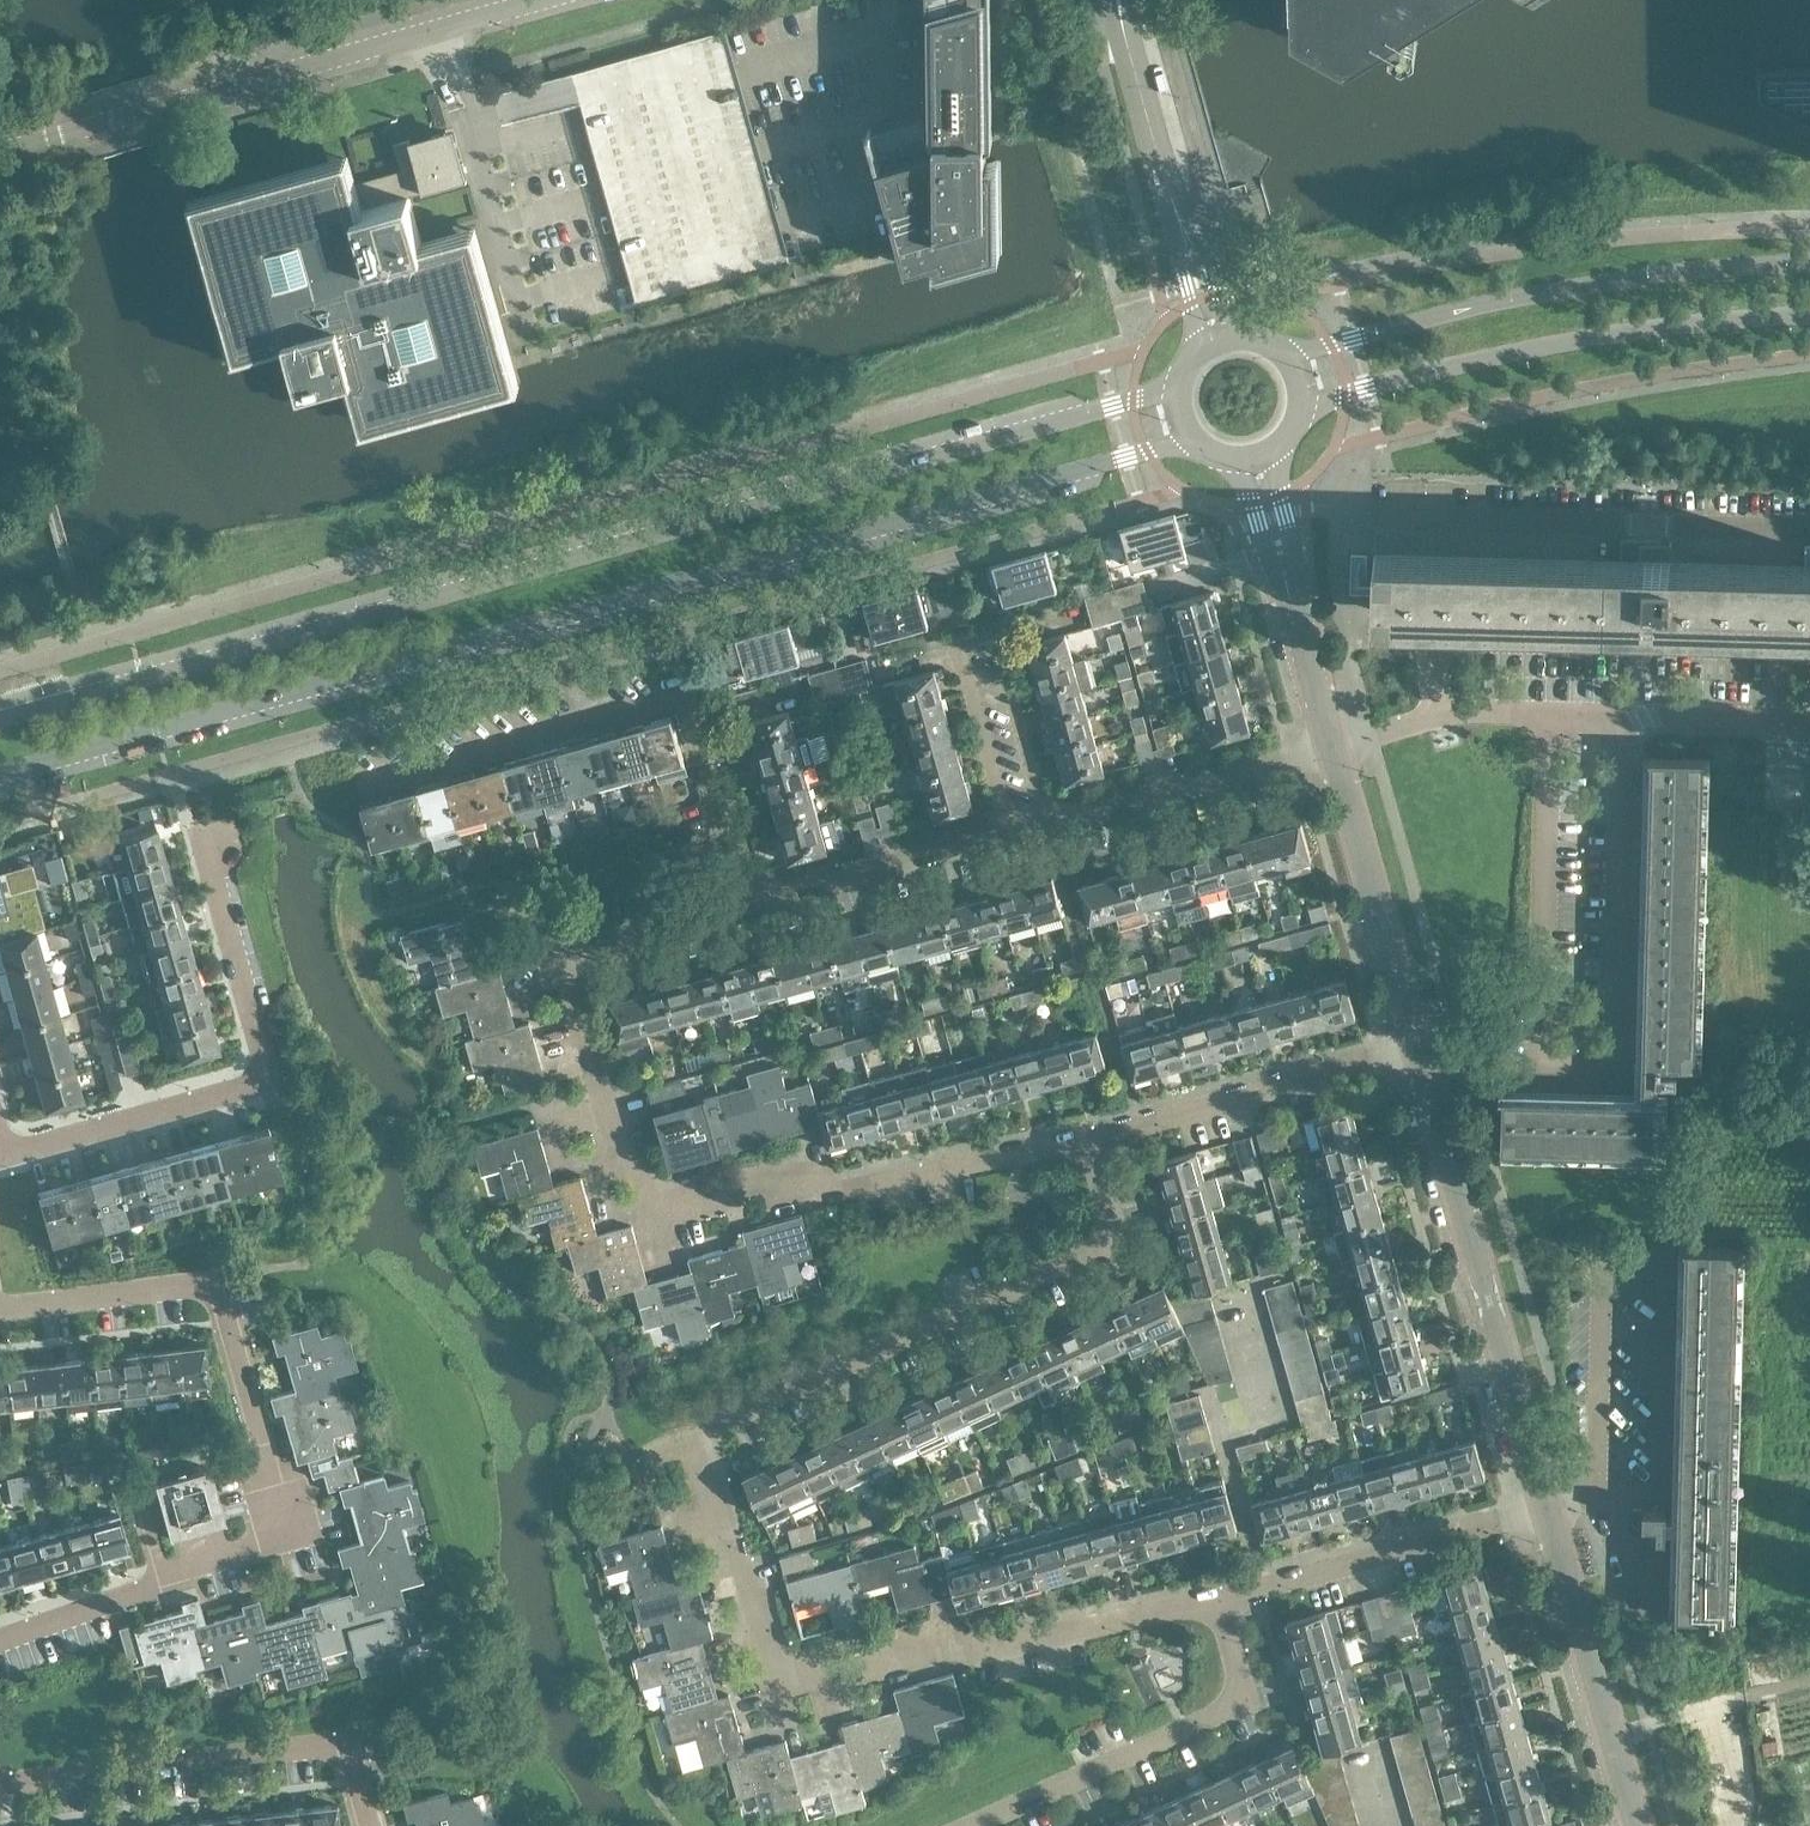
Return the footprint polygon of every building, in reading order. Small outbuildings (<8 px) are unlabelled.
[(859,0),(843,0),(848,17),(848,19),(863,14),(863,13),(859,0)] [(991,0),(927,0),(929,148),(877,162),(906,265),(987,242),(986,144),(992,142),(991,0)] [(1294,28),(1348,58),(1391,32),(1392,33),(1391,48),(1404,56),(1417,48),(1417,33),(1404,25),(1403,25),(1444,0),(1293,0),(1294,28)] [(367,420),(507,380),(465,234),(423,246),(409,196),(468,179),(462,161),(455,164),(445,130),(394,144),(408,195),(358,209),(345,167),(344,166),(342,164),(340,164),(339,163),(337,164),(310,171),(308,172),(307,173),(306,174),(306,175),(306,176),(306,177),(306,178),(297,181),(297,180),(296,179),(296,178),(295,177),(294,177),(292,176),(291,176),(290,176),(203,201),(202,201),(201,202),(200,204),(199,205),(199,207),(199,208),(239,348),(286,334),(288,340),(301,387),(353,372),(367,420)] [(1175,513),(1118,529),(1125,554),(1131,553),(1135,567),(1186,552),(1175,513)] [(1804,566),(1671,563),(1671,549),(1626,548),(1625,561),(1376,554),(1375,554),(1374,610),(1375,610),(1392,610),(1392,611),(1394,611),(1394,610),(1411,611),(1413,611),(1431,611),(1431,612),(1433,612),(1433,611),(1450,612),(1452,612),(1469,612),(1469,613),(1471,613),(1471,612),(1488,613),(1490,613),(1507,613),(1507,614),(1509,614),(1509,613),(1526,614),(1528,614),(1545,614),(1545,615),(1548,615),(1548,614),(1565,615),(1567,615),(1584,615),(1584,616),(1586,616),(1586,615),(1604,616),(1690,619),(1690,618),(1704,619),(1709,619),(1726,619),(1726,620),(1728,620),(1728,619),(1745,620),(1747,620),(1764,620),(1764,621),(1766,621),(1766,620),(1783,621),(1785,621),(1803,621),(1803,622),(1805,622),(1805,621),(1809,622),(1809,566),(1804,566)] [(1058,589),(1047,549),(990,565),(997,591),(1003,589),(1007,603),(1058,589)] [(918,585),(861,601),(868,627),(874,625),(878,639),(929,625),(926,611),(930,610),(941,618),(952,615),(957,603),(960,603),(953,578),(919,587),(918,585)] [(1118,604),(1147,596),(1143,581),(1114,589),(1118,604)] [(1118,604),(1114,589),(1085,597),(1086,600),(1087,599),(1090,611),(1089,611),(1090,612),(1118,604)] [(1173,604),(1181,631),(1219,620),(1211,592),(1212,592),(1173,603),(1173,604)] [(1148,597),(1147,596),(1118,604),(1122,618),(1136,613),(1152,609),(1148,597)] [(1122,618),(1118,604),(1090,612),(1090,614),(1091,614),(1094,624),(1093,625),(1094,626),(1122,618)] [(1140,626),(1136,613),(1122,618),(1125,630),(1140,626)] [(790,621),(733,637),(740,663),(746,662),(750,676),(801,661),(798,650),(830,641),(822,615),(790,624),(790,621)] [(1227,648),(1219,620),(1181,631),(1189,659),(1227,648)] [(1124,646),(1123,643),(1120,632),(1108,635),(1112,650),(1124,646)] [(1027,645),(1035,672),(1073,661),(1073,660),(1066,634),(1066,633),(1027,644),(1027,645)] [(1149,654),(1145,641),(1130,645),(1133,659),(1149,654)] [(1227,648),(1189,659),(1181,661),(1185,674),(1193,672),(1197,686),(1235,676),(1227,648)] [(1084,657),(1073,660),(1073,661),(1035,672),(1043,700),(1081,689),(1093,686),(1084,657)] [(868,661),(867,659),(838,667),(842,682),(872,674),(871,672),(870,672),(867,662),(868,661)] [(1128,660),(1127,660),(1116,663),(1120,677),(1132,674),(1128,660)] [(842,682),(838,667),(809,675),(809,677),(811,677),(814,687),(813,688),(813,689),(842,682)] [(1152,669),(1138,673),(1141,686),(1156,682),(1152,669)] [(935,670),(896,681),(884,684),(892,713),(904,709),(904,708),(943,697),(935,670)] [(872,676),(872,674),(842,682),(845,695),(860,691),(874,686),(871,676),(872,676)] [(1243,704),(1235,676),(1197,686),(1204,714),(1243,704)] [(845,695),(842,682),(813,689),(814,691),(815,691),(818,702),(845,695)] [(1136,687),(1135,687),(1124,690),(1128,705),(1140,702),(1136,687)] [(1089,717),(1081,689),(1043,700),(1051,728),(1089,717)] [(864,703),(860,691),(845,695),(849,707),(864,703)] [(951,725),(943,697),(904,708),(904,709),(912,736),(951,725)] [(1149,713),(1150,713),(1164,709),(1160,697),(1145,700),(1149,713)] [(1250,730),(1243,704),(1204,714),(1212,741),(1212,742),(1251,731),(1251,730),(1250,730)] [(835,728),(848,724),(844,709),(831,713),(835,728)] [(751,723),(758,750),(797,739),(789,712),(790,712),(789,711),(750,721),(751,723)] [(1143,715),(1142,715),(1132,718),(1136,732),(1147,729),(1143,715)] [(653,725),(645,728),(656,767),(684,759),(672,716),(652,722),(653,725)] [(1097,745),(1089,717),(1051,728),(1058,755),(1097,745)] [(868,719),(854,722),(854,723),(857,736),(872,731),(868,719)] [(656,767),(645,728),(644,724),(625,730),(624,730),(625,733),(617,736),(629,781),(657,773),(655,767),(656,767)] [(1153,728),(1161,757),(1163,756),(1162,755),(1174,752),(1174,753),(1176,753),(1167,724),(1153,728)] [(958,753),(951,725),(912,736),(920,764),(958,753)] [(629,781),(617,736),(616,732),(597,737),(596,738),(597,741),(589,744),(600,783),(601,789),(629,781)] [(852,738),(850,738),(839,741),(843,755),(856,752),(852,738)] [(1158,766),(1150,738),(1135,742),(1143,770),(1145,770),(1145,769),(1156,766),(1156,767),(1158,766)] [(805,767),(797,739),(758,750),(766,778),(805,767)] [(600,783),(589,744),(588,740),(569,745),(568,746),(569,749),(560,751),(571,791),(600,783)] [(1104,771),(1097,745),(1058,755),(1066,782),(1063,783),(1063,784),(1066,783),(1105,772),(1105,771),(1104,771)] [(876,746),(862,750),(861,750),(865,763),(879,759),(876,746)] [(571,791),(560,751),(559,748),(540,754),(541,757),(532,759),(543,799),(571,791)] [(966,781),(958,753),(920,764),(928,792),(966,781)] [(543,799),(532,759),(531,756),(512,761),(513,765),(504,767),(515,807),(543,799)] [(1706,758),(1650,757),(1650,759),(1652,759),(1652,761),(1652,772),(1651,781),(1652,781),(1651,792),(1651,801),(1651,813),(1650,813),(1650,822),(1651,822),(1650,833),(1650,842),(1650,853),(1649,853),(1649,862),(1650,862),(1649,874),(1648,883),(1649,883),(1649,894),(1648,894),(1648,903),(1648,914),(1647,914),(1647,923),(1648,923),(1647,935),(1647,943),(1647,955),(1646,955),(1646,964),(1647,964),(1646,975),(1645,984),(1646,984),(1646,995),(1645,995),(1645,1004),(1645,1016),(1644,1025),(1645,1025),(1645,1036),(1644,1036),(1644,1045),(1644,1056),(1643,1056),(1643,1086),(1642,1086),(1642,1093),(1668,1094),(1669,1064),(1698,1065),(1698,1063),(1696,1063),(1704,760),(1706,760),(1706,758)] [(515,807),(504,767),(503,764),(484,769),(485,773),(476,775),(487,814),(515,807)] [(860,764),(859,765),(847,768),(850,782),(863,779),(860,764)] [(812,794),(805,767),(766,778),(774,806),(812,794)] [(487,814),(476,775),(475,772),(456,777),(456,778),(447,780),(459,822),(487,814)] [(883,773),(869,777),(873,790),(887,786),(883,773)] [(459,822),(447,780),(428,785),(429,788),(420,791),(431,830),(459,822)] [(974,808),(966,781),(928,792),(935,819),(936,820),(974,809),(974,808)] [(431,830),(420,791),(419,788),(400,793),(401,796),(392,799),(402,838),(431,830)] [(859,810),(870,807),(871,807),(867,792),(854,796),(859,810)] [(820,822),(812,794),(774,806),(782,834),(820,822)] [(402,838),(392,799),(391,795),(372,801),(372,802),(364,805),(363,803),(362,804),(374,846),(402,838)] [(898,831),(899,830),(891,802),(876,806),(884,834),(886,834),(886,833),(897,830),(898,831)] [(151,804),(136,808),(139,819),(154,815),(151,804)] [(635,804),(619,809),(623,822),(639,818),(635,804)] [(640,810),(643,819),(655,815),(653,807),(640,810)] [(592,815),(580,818),(583,832),(596,828),(592,815)] [(859,819),(866,846),(868,846),(868,845),(879,841),(879,842),(881,842),(873,815),(859,819)] [(828,849),(820,822),(782,834),(790,861),(789,861),(828,851),(828,849)] [(1300,823),(1273,830),(1284,867),(1310,860),(1312,860),(1301,822),(1300,822),(1300,823)] [(119,838),(127,866),(164,856),(156,829),(157,829),(156,828),(119,838)] [(536,830),(524,834),(529,852),(541,849),(541,848),(536,830)] [(1284,867),(1273,830),(1245,838),(1256,875),(1284,867)] [(1256,875),(1245,838),(1218,846),(1228,883),(1256,875)] [(1228,883),(1218,846),(1190,854),(1200,891),(1203,902),(1231,894),(1228,883)] [(1200,891),(1190,854),(1162,862),(1172,899),(1200,891)] [(164,855),(164,856),(127,866),(114,870),(122,898),(171,883),(164,857),(164,856),(164,855)] [(468,855),(455,858),(459,871),(471,868),(468,855)] [(1172,899),(1162,862),(1134,870),(1145,906),(1172,899)] [(78,863),(68,866),(72,882),(82,879),(78,863)] [(1145,906),(1134,870),(1106,877),(1117,914),(1121,928),(1149,920),(1145,906)] [(398,876),(385,880),(389,893),(402,889),(398,876)] [(1052,877),(1025,884),(1036,921),(1062,914),(1064,914),(1053,876),(1052,877)] [(1117,914),(1106,877),(1080,885),(1080,884),(1078,885),(1089,923),(1090,922),(1117,914)] [(87,895),(82,879),(72,882),(77,898),(87,895)] [(172,883),(171,883),(122,898),(129,925),(143,922),(180,911),(179,911),(172,884),(172,883)] [(1036,921),(1025,884),(998,892),(1008,929),(1036,921)] [(33,931),(24,899),(5,904),(0,888),(0,940),(33,931)] [(1008,929),(998,892),(970,900),(980,937),(1008,929)] [(980,937),(970,900),(942,908),(953,945),(980,937)] [(1328,916),(1324,904),(1323,904),(1323,905),(1311,908),(1309,908),(1313,921),(1328,916)] [(953,945),(942,908),(914,916),(925,953),(927,959),(929,958),(931,963),(953,957),(952,952),(954,951),(952,945),(953,945)] [(180,912),(180,911),(143,922),(150,949),(188,939),(188,938),(187,939),(180,912)] [(1285,929),(1300,924),(1296,912),(1295,912),(1295,913),(1283,916),(1283,915),(1281,916),(1285,929)] [(464,933),(470,932),(465,916),(402,934),(410,963),(411,962),(411,961),(432,955),(441,985),(476,975),(464,933)] [(925,953),(914,916),(887,923),(897,961),(925,953)] [(98,935),(98,934),(94,918),(83,921),(88,937),(98,935)] [(70,939),(79,937),(79,936),(75,920),(65,923),(70,939)] [(1314,926),(1315,928),(1318,939),(1319,939),(1319,938),(1331,935),(1333,935),(1329,922),(1314,926)] [(897,961),(887,923),(869,929),(868,926),(858,929),(869,968),(897,961)] [(1242,927),(1241,927),(1244,940),(1259,936),(1255,923),(1254,924),(1242,928),(1242,927)] [(1244,940),(1241,927),(1239,928),(1240,928),(1228,932),(1227,931),(1226,931),(1229,944),(1244,940)] [(869,968),(858,929),(857,929),(858,932),(831,939),(842,976),(869,968)] [(36,931),(0,941),(0,946),(7,970),(6,970),(44,959),(36,931)] [(1288,934),(1274,938),(1277,950),(1278,950),(1290,946),(1290,947),(1292,946),(1288,934)] [(102,951),(98,935),(88,937),(92,953),(102,951)] [(1277,950),(1274,938),(1259,942),(1262,955),(1264,954),(1276,950),(1276,951),(1277,950)] [(188,939),(150,949),(139,953),(147,980),(158,977),(196,967),(195,966),(187,940),(188,939)] [(842,976),(831,939),(804,947),(814,984),(842,976)] [(1186,943),(1185,943),(1189,956),(1203,952),(1200,939),(1198,939),(1198,940),(1186,943)] [(1189,956),(1185,943),(1184,943),(1184,944),(1172,947),(1170,947),(1174,960),(1189,956)] [(814,984),(804,947),(776,955),(786,992),(814,984)] [(1233,949),(1218,953),(1221,966),(1223,966),(1222,965),(1234,962),(1235,962),(1236,962),(1233,949)] [(1131,958),(1129,959),(1133,971),(1161,963),(1157,951),(1143,955),(1131,959),(1131,958)] [(1221,966),(1218,953),(1203,958),(1207,970),(1208,970),(1208,969),(1220,966),(1220,967),(1221,966)] [(786,992),(776,955),(748,963),(758,1000),(786,992)] [(1079,970),(1076,957),(1061,962),(1064,974),(1079,970)] [(51,987),(44,959),(6,970),(6,971),(7,970),(14,997),(14,998),(51,987)] [(1133,971),(1129,959),(1115,963),(1103,967),(1103,966),(1101,967),(1105,979),(1133,971)] [(91,976),(86,960),(76,962),(81,979),(91,976)] [(1190,961),(1162,969),(1166,982),(1167,981),(1179,978),(1194,974),(1190,961)] [(758,1000),(748,963),(720,970),(731,1007),(758,1000)] [(1051,978),(1048,965),(1033,970),(1036,982),(1051,978)] [(196,967),(158,977),(166,1005),(203,995),(203,994),(195,967),(196,967)] [(500,968),(476,975),(441,985),(436,986),(445,1015),(446,1015),(445,1013),(467,1007),(476,1037),(510,1028),(499,986),(504,984),(500,968)] [(1166,982),(1162,969),(1134,977),(1138,990),(1152,986),(1152,985),(1164,982),(1165,982),(1166,982)] [(731,1007),(720,970),(693,978),(703,1015),(731,1007)] [(109,973),(99,976),(104,992),(113,990),(109,973)] [(85,995),(95,993),(96,992),(91,976),(81,979),(85,995)] [(1070,993),(1084,988),(1081,976),(1066,980),(1070,993)] [(1007,977),(992,981),(996,993),(1011,989),(1007,977)] [(1138,990),(1134,977),(1106,985),(1110,997),(1112,997),(1111,997),(1123,993),(1124,994),(1138,990)] [(703,1015),(693,978),(665,986),(675,1023),(703,1015)] [(1344,980),(1317,987),(1328,1024),(1354,1017),(1356,1017),(1345,979),(1344,979),(1344,980)] [(996,993),(992,981),(977,985),(981,998),(996,993)] [(675,1023),(665,986),(637,994),(647,1031),(675,1023)] [(59,1015),(51,987),(14,998),(15,998),(22,1025),(22,1026),(59,1015)] [(1328,1024),(1317,987),(1290,995),(1300,1032),(1328,1024)] [(1043,1000),(1039,988),(1026,992),(1029,1004),(1043,1000)] [(118,1005),(113,990),(104,992),(108,1008),(118,1005)] [(952,992),(937,996),(937,997),(940,1009),(955,1005),(952,992)] [(1029,1004),(1026,992),(1010,996),(1013,1009),(1029,1004)] [(647,1031),(637,994),(611,1001),(609,1001),(623,1050),(651,1042),(647,1031)] [(210,1022),(203,995),(166,1005),(174,1033),(211,1022),(211,1021),(210,1022)] [(1300,1032),(1290,995),(1262,1003),(1272,1040),(1300,1032)] [(940,1009),(937,997),(921,1001),(925,1013),(940,1009)] [(1272,1040),(1262,1003),(1234,1011),(1244,1048),(1272,1040)] [(988,1016),(984,1004),(970,1008),(973,1020),(988,1016)] [(896,1008),(881,1012),(884,1025),(899,1021),(896,1008)] [(973,1020),(970,1008),(954,1012),(958,1025),(973,1020)] [(1244,1048),(1234,1011),(1206,1019),(1216,1056),(1244,1048)] [(884,1025),(881,1012),(866,1017),(869,1029),(884,1025)] [(67,1043),(59,1015),(22,1026),(23,1026),(30,1053),(67,1043)] [(92,1018),(96,1033),(96,1034),(106,1031),(102,1015),(92,1018)] [(1216,1056),(1206,1019),(1178,1026),(1189,1063),(1216,1056)] [(932,1032),(928,1020),(914,1024),(918,1036),(932,1032)] [(218,1049),(211,1022),(174,1033),(182,1061),(219,1050),(219,1049),(218,1049)] [(530,1022),(510,1028),(476,1037),(466,1040),(475,1069),(476,1068),(475,1067),(497,1061),(506,1092),(547,1081),(546,1080),(541,1081),(529,1040),(534,1038),(530,1022)] [(840,1024),(825,1028),(828,1041),(843,1037),(840,1024)] [(918,1036),(914,1024),(898,1028),(902,1041),(918,1036)] [(1189,1063),(1178,1026),(1151,1034),(1149,1025),(1148,1026),(1161,1071),(1189,1063)] [(1161,1071),(1148,1026),(1120,1033),(1133,1080),(1135,1079),(1134,1079),(1161,1071)] [(828,1041),(825,1028),(811,1032),(814,1044),(828,1041)] [(782,1031),(768,1035),(772,1047),(787,1043),(783,1030),(782,1030),(782,1031)] [(111,1047),(106,1031),(96,1034),(101,1049),(111,1047)] [(1095,1032),(1069,1040),(1080,1077),(1106,1069),(1106,1070),(1107,1069),(1097,1031),(1095,1032)] [(130,1033),(115,1037),(119,1049),(134,1045),(130,1033)] [(772,1047),(768,1035),(755,1038),(754,1038),(757,1051),(772,1047)] [(876,1048),(872,1036),(859,1039),(863,1052),(876,1048)] [(863,1052),(859,1039),(842,1044),(846,1057),(863,1052)] [(1080,1077),(1069,1040),(1042,1047),(1052,1084),(1080,1077)] [(75,1070),(67,1043),(30,1053),(30,1054),(30,1053),(38,1080),(37,1080),(38,1081),(75,1070)] [(139,1071),(141,1071),(134,1045),(119,1049),(126,1075),(128,1075),(128,1074),(139,1070),(139,1071)] [(726,1046),(713,1050),(716,1062),(731,1058),(728,1045),(726,1046)] [(1052,1084),(1042,1047),(1014,1055),(1024,1092),(1052,1084)] [(716,1062),(713,1050),(700,1054),(700,1053),(698,1054),(702,1066),(716,1062)] [(821,1064),(817,1051),(805,1055),(809,1067),(821,1064)] [(1024,1092),(1014,1055),(986,1063),(996,1100),(1024,1092)] [(658,1065),(661,1077),(661,1078),(676,1073),(673,1061),(671,1061),(671,1062),(659,1065),(659,1064),(658,1065)] [(996,1100),(986,1063),(958,1071),(969,1108),(996,1100)] [(629,1073),(633,1085),(648,1081),(644,1069),(643,1069),(631,1073),(631,1072),(629,1073)] [(83,1099),(75,1070),(38,1081),(46,1108),(45,1108),(45,1109),(83,1099)] [(111,1090),(122,1087),(117,1071),(107,1074),(111,1090)] [(969,1108),(958,1071),(930,1079),(941,1116),(969,1108)] [(783,1076),(718,1094),(726,1122),(728,1121),(760,1112),(767,1140),(799,1131),(791,1105),(801,1102),(808,1128),(809,1128),(809,1127),(822,1124),(823,1124),(819,1110),(811,1082),(796,1086),(798,1094),(789,1096),(783,1076)] [(704,1157),(735,1149),(728,1121),(726,1122),(718,1094),(688,1102),(685,1093),(686,1093),(682,1078),(648,1087),(649,1088),(653,1101),(652,1101),(655,1111),(663,1139),(664,1139),(671,1167),(704,1157)] [(941,1116),(930,1079),(902,1087),(913,1123),(941,1116)] [(913,1123),(902,1087),(875,1094),(886,1131),(913,1123)] [(886,1131),(875,1094),(846,1102),(857,1139),(886,1131)] [(1499,1095),(1499,1097),(1504,1097),(1502,1151),(1504,1151),(1504,1148),(1588,1151),(1666,1153),(1666,1155),(1668,1155),(1669,1098),(1667,1098),(1667,1100),(1507,1096),(1507,1095),(1499,1095)] [(857,1139),(846,1102),(819,1110),(823,1124),(829,1148),(831,1147),(857,1139)] [(1352,1107),(1314,1117),(1315,1119),(1316,1119),(1323,1146),(1360,1136),(1352,1108),(1353,1108),(1352,1107)] [(242,1134),(242,1135),(256,1184),(283,1176),(269,1126),(242,1134)] [(538,1127),(474,1145),(483,1175),(484,1175),(484,1173),(505,1167),(514,1199),(519,1197),(518,1196),(548,1187),(554,1185),(549,1166),(543,1168),(541,1161),(547,1159),(538,1127)] [(1275,1145),(1271,1131),(1270,1130),(1258,1133),(1262,1148),(1275,1145)] [(256,1184),(242,1135),(242,1134),(216,1141),(217,1143),(230,1191),(256,1184)] [(1251,1135),(1234,1140),(1242,1169),(1259,1164),(1251,1135)] [(1368,1163),(1360,1136),(1323,1146),(1331,1174),(1368,1163)] [(230,1191),(217,1143),(216,1141),(191,1148),(191,1150),(203,1199),(230,1191)] [(203,1199),(191,1150),(191,1148),(164,1156),(166,1162),(178,1206),(203,1199)] [(1166,1190),(1204,1179),(1197,1152),(1197,1151),(1154,1163),(1157,1174),(1161,1173),(1166,1190)] [(178,1206),(166,1162),(164,1156),(140,1162),(141,1164),(153,1213),(178,1206)] [(153,1213),(141,1164),(140,1162),(114,1170),(115,1171),(128,1220),(153,1213)] [(1375,1191),(1368,1163),(1331,1174),(1339,1201),(1375,1191)] [(1263,1176),(1259,1164),(1242,1169),(1242,1170),(1244,1170),(1247,1181),(1263,1176)] [(128,1220),(115,1171),(114,1170),(90,1177),(90,1178),(103,1227),(128,1220)] [(1282,1172),(1269,1175),(1273,1190),(1286,1186),(1282,1172)] [(1217,1176),(1204,1179),(1166,1190),(1161,1192),(1164,1201),(1169,1200),(1174,1218),(1212,1208),(1225,1204),(1217,1176)] [(103,1227),(90,1178),(90,1177),(64,1184),(64,1185),(77,1234),(103,1227)] [(582,1177),(579,1178),(556,1184),(554,1185),(548,1187),(518,1196),(519,1197),(520,1200),(517,1201),(521,1210),(522,1209),(527,1225),(528,1225),(528,1223),(549,1217),(558,1248),(570,1245),(569,1243),(592,1236),(580,1194),(586,1193),(582,1177)] [(77,1234),(64,1185),(64,1184),(37,1192),(51,1242),(77,1234)] [(1291,1201),(1286,1186),(1273,1190),(1281,1218),(1294,1214),(1291,1201)] [(1383,1218),(1375,1191),(1339,1201),(1347,1229),(1383,1218)] [(1275,1220),(1272,1207),(1256,1212),(1259,1225),(1275,1220)] [(1220,1234),(1212,1208),(1174,1218),(1169,1219),(1172,1229),(1177,1227),(1182,1245),(1182,1247),(1220,1236),(1220,1234)] [(744,1231),(748,1248),(758,1283),(761,1294),(765,1293),(766,1296),(775,1292),(774,1291),(790,1286),(790,1285),(788,1286),(782,1264),(814,1255),(802,1214),(801,1215),(803,1220),(761,1232),(759,1226),(744,1231)] [(1298,1228),(1294,1214),(1281,1218),(1289,1245),(1302,1241),(1298,1228)] [(1391,1246),(1383,1218),(1347,1229),(1354,1256),(1391,1246)] [(1279,1233),(1275,1220),(1259,1225),(1263,1237),(1279,1233)] [(632,1225),(592,1236),(569,1243),(570,1245),(571,1248),(568,1249),(572,1258),(573,1257),(578,1273),(579,1272),(579,1271),(600,1265),(609,1294),(635,1287),(643,1284),(631,1242),(637,1241),(632,1225)] [(1233,1281),(1220,1236),(1182,1247),(1182,1248),(1184,1254),(1184,1255),(1195,1291),(1194,1291),(1194,1292),(1211,1288),(1215,1287),(1224,1284),(1233,1281)] [(1306,1256),(1302,1241),(1289,1245),(1293,1260),(1306,1256)] [(1399,1273),(1391,1246),(1354,1256),(1362,1284),(1399,1273)] [(1684,1247),(1681,1247),(1673,1509),(1667,1509),(1666,1536),(1673,1537),(1670,1618),(1676,1618),(1676,1619),(1677,1619),(1677,1614),(1711,1615),(1710,1620),(1715,1620),(1715,1615),(1731,1616),(1731,1614),(1729,1614),(1739,1250),(1741,1250),(1741,1248),(1684,1246),(1684,1247)] [(1288,1264),(1283,1247),(1256,1254),(1261,1271),(1288,1264)] [(758,1283),(748,1248),(707,1260),(705,1254),(689,1259),(693,1270),(708,1322),(710,1321),(712,1324),(720,1320),(720,1318),(735,1314),(735,1313),(734,1313),(728,1291),(758,1283)] [(121,1249),(109,1252),(112,1262),(123,1259),(121,1249)] [(708,1322),(693,1270),(678,1274),(679,1280),(655,1287),(653,1281),(643,1284),(635,1287),(646,1327),(677,1318),(683,1340),(682,1340),(682,1341),(698,1337),(698,1338),(708,1337),(708,1334),(711,1333),(708,1322)] [(1406,1301),(1399,1273),(1362,1284),(1370,1311),(1406,1301)] [(1268,1301),(1268,1302),(1297,1294),(1292,1280),(1264,1288),(1265,1289),(1266,1289),(1269,1301),(1268,1301)] [(1186,1331),(1182,1322),(1176,1309),(1171,1299),(1164,1284),(1163,1285),(1161,1281),(1152,1285),(1154,1290),(1137,1297),(1154,1336),(1158,1344),(1186,1331)] [(1314,1282),(1301,1285),(1305,1300),(1318,1296),(1314,1282)] [(1176,1309),(1214,1299),(1211,1288),(1194,1292),(1171,1299),(1176,1309)] [(1154,1336),(1137,1297),(1135,1293),(1126,1297),(1128,1302),(1111,1309),(1127,1346),(1129,1345),(1133,1355),(1158,1344),(1154,1336)] [(1300,1308),(1297,1294),(1268,1302),(1269,1303),(1270,1303),(1273,1314),(1272,1315),(1272,1316),(1300,1308)] [(1322,1311),(1318,1296),(1305,1300),(1309,1315),(1322,1311)] [(1217,1312),(1214,1299),(1176,1309),(1182,1322),(1217,1312)] [(1414,1328),(1406,1301),(1370,1311),(1377,1338),(1378,1339),(1414,1328)] [(1304,1322),(1300,1308),(1272,1316),(1273,1317),(1274,1317),(1277,1328),(1276,1329),(1276,1330),(1304,1322)] [(1127,1346),(1111,1309),(1084,1321),(1106,1368),(1107,1367),(1103,1357),(1127,1346)] [(1221,1324),(1217,1312),(1182,1322),(1186,1331),(1188,1334),(1221,1324)] [(1106,1368),(1084,1321),(1058,1333),(1081,1379),(1106,1368)] [(1308,1336),(1304,1322),(1276,1330),(1277,1331),(1281,1342),(1280,1342),(1280,1344),(1308,1336)] [(279,1334),(295,1389),(299,1401),(337,1390),(332,1371),(355,1364),(348,1339),(350,1338),(350,1337),(345,1338),(343,1328),(320,1335),(317,1323),(279,1334)] [(1224,1338),(1221,1324),(1188,1334),(1194,1346),(1224,1338)] [(1081,1379),(1058,1333),(1055,1327),(1046,1332),(1049,1337),(1033,1345),(1050,1381),(1055,1392),(1081,1381),(1081,1379)] [(1422,1356),(1414,1328),(1378,1339),(1377,1338),(1366,1341),(1374,1370),(1385,1367),(1385,1366),(1422,1356)] [(1312,1349),(1308,1336),(1280,1344),(1280,1345),(1281,1345),(1285,1356),(1284,1356),(1284,1357),(1312,1349)] [(1227,1349),(1224,1338),(1194,1346),(1198,1356),(1227,1349)] [(1329,1338),(1316,1341),(1320,1355),(1333,1351),(1329,1338)] [(204,1344),(176,1348),(182,1397),(211,1394),(205,1343),(204,1344)] [(1050,1381),(1033,1345),(1007,1357),(1023,1393),(1050,1381)] [(182,1397),(176,1348),(147,1351),(153,1401),(182,1397)] [(1231,1362),(1227,1349),(1198,1356),(1204,1369),(1231,1362)] [(1316,1363),(1312,1349),(1284,1357),(1284,1359),(1285,1358),(1288,1370),(1288,1371),(1316,1363)] [(153,1401),(147,1351),(118,1354),(124,1404),(153,1401)] [(1337,1366),(1333,1351),(1320,1355),(1325,1370),(1337,1366)] [(124,1404),(118,1354),(90,1358),(94,1396),(96,1408),(124,1404)] [(1430,1383),(1422,1356),(1385,1366),(1385,1367),(1374,1370),(1382,1398),(1431,1385),(1430,1383)] [(1023,1393),(1007,1357),(980,1369),(997,1405),(1023,1393)] [(94,1396),(90,1358),(61,1361),(65,1400),(94,1396)] [(65,1400),(61,1361),(32,1365),(37,1403),(65,1400)] [(1234,1375),(1231,1362),(1204,1369),(1210,1382),(1234,1375)] [(997,1405),(980,1369),(977,1363),(968,1367),(971,1373),(956,1380),(978,1429),(1002,1417),(997,1405)] [(1320,1377),(1316,1363),(1288,1371),(1288,1372),(1289,1372),(1292,1384),(1291,1384),(1292,1385),(1320,1377)] [(37,1403),(32,1365),(4,1368),(8,1406),(37,1403)] [(4,1368),(0,1369),(0,1407),(8,1406),(4,1368)] [(1187,1371),(1175,1374),(1180,1390),(1192,1387),(1187,1371)] [(1180,1390),(1175,1374),(1163,1378),(1168,1394),(1180,1390)] [(1324,1391),(1320,1377),(1292,1385),(1292,1386),(1293,1386),(1296,1397),(1295,1398),(1296,1399),(1324,1391)] [(978,1429),(956,1380),(929,1393),(945,1429),(971,1417),(976,1429),(978,1429)] [(1459,1384),(1445,1388),(1448,1401),(1463,1396),(1459,1384)] [(945,1429),(929,1393),(928,1393),(925,1388),(916,1392),(918,1397),(902,1405),(918,1441),(924,1452),(950,1440),(945,1429)] [(1448,1401),(1445,1388),(1430,1392),(1434,1405),(1448,1401)] [(295,1389),(277,1394),(297,1462),(307,1459),(335,1451),(338,1461),(339,1460),(339,1459),(338,1460),(330,1431),(353,1424),(346,1399),(348,1399),(348,1397),(340,1399),(337,1390),(299,1401),(295,1389)] [(1328,1405),(1324,1391),(1296,1399),(1296,1400),(1297,1400),(1300,1411),(1299,1412),(1300,1413),(1328,1405)] [(1167,1402),(1171,1417),(1205,1407),(1201,1392),(1167,1402)] [(1345,1394),(1332,1397),(1336,1411),(1349,1408),(1345,1394)] [(1390,1403),(1376,1407),(1379,1420),(1394,1416),(1390,1403)] [(918,1441),(902,1405),(876,1417),(892,1453),(918,1441)] [(1139,1405),(1127,1410),(1134,1426),(1146,1421),(1139,1405)] [(1332,1419),(1328,1405),(1300,1413),(1300,1414),(1301,1414),(1304,1425),(1303,1425),(1304,1427),(1305,1427),(1320,1423),(1332,1419)] [(1209,1421),(1205,1407),(1171,1417),(1175,1430),(1185,1427),(1209,1421)] [(1379,1420),(1376,1407),(1361,1411),(1364,1424),(1379,1420)] [(1134,1426),(1127,1410),(1116,1415),(1122,1430),(1134,1426)] [(892,1453),(876,1417),(850,1429),(870,1470),(895,1459),(892,1453)] [(1335,1419),(1332,1419),(1320,1423),(1324,1436),(1338,1431),(1335,1419)] [(1212,1433),(1209,1421),(1185,1427),(1189,1440),(1212,1433)] [(1324,1436),(1320,1423),(1305,1427),(1309,1440),(1324,1436)] [(1085,1427),(1074,1431),(1080,1447),(1092,1442),(1085,1427)] [(1189,1440),(1185,1427),(1175,1430),(1178,1443),(1189,1440)] [(870,1470),(850,1429),(823,1441),(845,1488),(871,1476),(869,1471),(870,1470)] [(1080,1447),(1074,1431),(1062,1436),(1068,1452),(1080,1447)] [(203,1432),(186,1437),(187,1438),(185,1440),(187,1447),(206,1441),(203,1432)] [(1216,1449),(1212,1433),(1189,1440),(1194,1455),(1216,1449)] [(1140,1450),(1134,1434),(1122,1439),(1128,1454),(1140,1450)] [(187,1438),(186,1437),(162,1444),(165,1453),(187,1447),(185,1440),(187,1438)] [(81,1438),(70,1441),(73,1457),(84,1455),(81,1438)] [(1266,1438),(1251,1442),(1255,1455),(1269,1451),(1266,1438)] [(1128,1454),(1122,1439),(1111,1444),(1117,1459),(1128,1454)] [(1474,1439),(1446,1447),(1457,1484),(1484,1476),(1484,1477),(1486,1476),(1475,1439),(1473,1439),(1474,1439)] [(1194,1455),(1189,1440),(1178,1443),(1183,1458),(1194,1455)] [(73,1457),(70,1441),(61,1442),(65,1459),(73,1457)] [(845,1488),(823,1441),(798,1453),(820,1499),(845,1488)] [(1255,1455),(1251,1442),(1237,1446),(1240,1459),(1255,1455)] [(1429,1492),(1419,1455),(1415,1443),(1388,1451),(1391,1463),(1401,1500),(1402,1502),(1411,1499),(1410,1497),(1429,1492)] [(152,1447),(130,1453),(130,1454),(133,1455),(135,1462),(154,1456),(152,1447)] [(1457,1484),(1446,1447),(1419,1455),(1429,1492),(1457,1484)] [(1032,1448),(1020,1453),(1026,1469),(1038,1464),(1032,1448)] [(24,1450),(13,1452),(15,1464),(16,1469),(28,1466),(24,1450)] [(351,1456),(339,1459),(339,1460),(338,1461),(335,1451),(307,1459),(312,1477),(323,1473),(354,1465),(351,1456)] [(15,1464),(13,1452),(5,1454),(8,1470),(16,1469),(15,1464)] [(130,1454),(130,1453),(111,1458),(114,1468),(135,1462),(133,1455),(130,1454)] [(820,1499),(798,1453),(771,1465),(793,1512),(820,1499)] [(1026,1469),(1020,1453),(1008,1457),(1014,1473),(1026,1469)] [(1086,1471),(1080,1456),(1068,1461),(1074,1476),(1086,1471)] [(1074,1476),(1068,1461),(1057,1466),(1063,1481),(1074,1476)] [(85,1462),(75,1464),(78,1481),(88,1479),(85,1462)] [(1401,1500),(1391,1463),(1363,1471),(1373,1508),(1401,1500)] [(78,1481),(75,1464),(65,1466),(69,1483),(78,1481)] [(359,1482),(354,1465),(323,1473),(328,1491),(346,1485),(359,1482)] [(793,1512),(771,1465),(745,1477),(745,1476),(744,1477),(766,1524),(793,1512)] [(1346,1515),(1332,1467),(1305,1475),(1308,1486),(1319,1523),(1346,1515)] [(1373,1508),(1363,1471),(1337,1478),(1333,1467),(1332,1467),(1346,1515),(1373,1508)] [(224,1523),(226,1522),(219,1494),(217,1495),(214,1484),(215,1483),(215,1481),(213,1481),(210,1470),(212,1470),(211,1468),(155,1483),(160,1499),(161,1499),(164,1510),(163,1510),(171,1538),(175,1537),(174,1534),(185,1531),(185,1532),(188,1532),(187,1531),(198,1527),(199,1528),(201,1528),(201,1527),(212,1524),(212,1525),(215,1524),(215,1523),(224,1520),(224,1523)] [(978,1469),(966,1474),(973,1490),(984,1485),(978,1469)] [(29,1473),(17,1476),(20,1489),(21,1493),(33,1490),(29,1473)] [(972,1491),(966,1475),(965,1474),(939,1485),(945,1501),(972,1491)] [(384,1475),(359,1482),(346,1485),(350,1499),(362,1541),(365,1553),(405,1542),(399,1522),(422,1516),(415,1491),(417,1490),(417,1488),(413,1490),(410,1480),(387,1486),(384,1475)] [(20,1489),(17,1476),(9,1477),(13,1494),(21,1493),(20,1489)] [(1032,1493),(1026,1478),(1014,1482),(1020,1498),(1032,1493)] [(1223,1478),(1194,1487),(1209,1537),(1237,1529),(1238,1529),(1223,1478)] [(1020,1498),(1014,1482),(1002,1487),(1008,1502),(1020,1498)] [(1319,1523),(1308,1486),(1280,1494),(1291,1531),(1319,1523)] [(1209,1537),(1194,1487),(1168,1494),(1171,1506),(1182,1544),(1209,1537)] [(925,1491),(913,1494),(918,1511),(929,1507),(925,1491)] [(918,1511),(913,1494),(901,1497),(906,1514),(918,1511)] [(1291,1531),(1280,1494),(1254,1501),(1252,1501),(1263,1539),(1264,1539),(1264,1538),(1291,1531)] [(1120,1519),(1144,1511),(1138,1495),(1115,1503),(1120,1519)] [(972,1499),(959,1505),(965,1520),(978,1514),(972,1499)] [(965,1520),(959,1505),(934,1515),(938,1530),(965,1520)] [(869,1506),(856,1510),(861,1527),(874,1523),(869,1506)] [(1182,1544),(1171,1506),(1142,1514),(1154,1552),(1182,1544)] [(1631,1535),(1666,1536),(1667,1509),(1633,1508),(1633,1534),(1631,1534),(1631,1535)] [(861,1527),(856,1510),(845,1513),(850,1530),(861,1527)] [(1125,1560),(1111,1511),(1084,1519),(1098,1568),(1125,1560)] [(1154,1552),(1142,1514),(1115,1522),(1112,1511),(1111,1511),(1125,1560),(1154,1552)] [(118,1513),(89,1521),(100,1558),(128,1550),(129,1550),(119,1512),(118,1512),(118,1513)] [(1098,1568),(1084,1519),(1056,1527),(1070,1576),(1098,1568)] [(100,1558),(89,1521),(62,1529),(72,1566),(100,1558)] [(813,1522),(800,1526),(805,1542),(817,1539),(813,1522)] [(166,1539),(160,1525),(146,1530),(152,1544),(166,1539)] [(630,1565),(638,1595),(639,1596),(673,1586),(673,1585),(679,1584),(667,1541),(663,1527),(663,1526),(599,1544),(600,1547),(597,1549),(601,1557),(603,1557),(607,1573),(608,1572),(608,1571),(630,1565)] [(805,1542),(800,1526),(789,1529),(794,1546),(805,1542)] [(1070,1576),(1056,1527),(1028,1535),(1042,1584),(1070,1576)] [(72,1566),(62,1529),(33,1537),(44,1574),(72,1566)] [(1042,1584),(1028,1535),(1002,1542),(1016,1591),(1042,1584)] [(44,1574),(33,1537),(7,1544),(17,1581),(44,1574)] [(427,1604),(419,1576),(420,1576),(413,1551),(415,1550),(415,1549),(407,1551),(405,1542),(365,1553),(362,1541),(345,1545),(349,1559),(348,1559),(357,1592),(351,1593),(355,1606),(363,1604),(365,1613),(403,1602),(405,1610),(413,1608),(427,1604)] [(1016,1591),(1002,1542),(973,1550),(976,1562),(987,1599),(1016,1591)] [(7,1544),(0,1546),(0,1586),(17,1581),(7,1544)] [(947,1570),(943,1554),(930,1558),(920,1560),(916,1545),(850,1563),(858,1591),(860,1590),(891,1581),(899,1609),(955,1593),(947,1570)] [(820,1562),(816,1547),(781,1557),(785,1572),(820,1562)] [(976,1562),(973,1550),(972,1547),(943,1554),(947,1570),(955,1593),(959,1608),(961,1614),(973,1611),(971,1604),(987,1599),(976,1562)] [(867,1618),(860,1590),(858,1591),(850,1563),(787,1580),(795,1608),(828,1599),(836,1627),(867,1618)] [(1442,1578),(1450,1607),(1489,1596),(1481,1568),(1482,1568),(1482,1567),(1442,1578)] [(697,1579),(679,1584),(673,1585),(673,1586),(639,1596),(638,1595),(634,1596),(635,1600),(632,1601),(636,1610),(637,1609),(642,1625),(643,1625),(643,1623),(664,1617),(673,1648),(697,1642),(714,1637),(713,1636),(708,1638),(696,1596),(702,1594),(701,1593),(697,1580),(698,1580),(697,1579)] [(1405,1588),(1391,1592),(1397,1617),(1401,1626),(1415,1622),(1405,1588)] [(426,1662),(412,1609),(413,1609),(413,1608),(405,1610),(403,1602),(365,1613),(363,1604),(355,1606),(351,1593),(350,1591),(340,1594),(338,1594),(339,1595),(319,1600),(317,1600),(319,1608),(324,1625),(314,1628),(321,1652),(353,1643),(356,1656),(359,1670),(384,1663),(398,1659),(402,1671),(404,1670),(403,1668),(426,1662)] [(1397,1617),(1391,1592),(1379,1596),(1388,1630),(1393,1628),(1401,1626),(1397,1617)] [(1388,1630),(1379,1596),(1363,1600),(1372,1634),(1388,1630)] [(1497,1623),(1489,1596),(1450,1607),(1458,1634),(1497,1623)] [(1288,1622),(1296,1651),(1345,1636),(1355,1633),(1347,1604),(1287,1621),(1287,1622),(1288,1622)] [(195,1667),(204,1665),(194,1625),(205,1622),(201,1605),(187,1608),(132,1623),(140,1652),(141,1652),(144,1661),(133,1664),(134,1666),(164,1657),(170,1680),(195,1673),(196,1675),(197,1675),(195,1667)] [(247,1610),(205,1622),(194,1625),(204,1665),(224,1659),(230,1682),(256,1675),(256,1677),(258,1677),(255,1669),(264,1666),(253,1626),(266,1623),(261,1606),(247,1610)] [(327,1675),(321,1652),(314,1628),(324,1625),(319,1608),(307,1612),(307,1611),(266,1623),(253,1626),(264,1666),(284,1660),(291,1683),(325,1674),(326,1676),(327,1675)] [(1415,1622),(1401,1626),(1393,1628),(1396,1636),(1417,1630),(1415,1622)] [(1505,1651),(1497,1623),(1458,1634),(1466,1662),(1505,1651)] [(1393,1628),(1388,1630),(1372,1634),(1375,1642),(1396,1636),(1393,1628)] [(1353,1664),(1345,1636),(1296,1651),(1303,1678),(1353,1664)] [(701,1655),(697,1642),(673,1648),(634,1659),(635,1662),(632,1664),(636,1672),(637,1672),(642,1688),(643,1687),(643,1686),(665,1680),(673,1710),(674,1710),(707,1701),(708,1700),(696,1658),(702,1657),(701,1655)] [(1513,1679),(1505,1651),(1466,1662),(1473,1690),(1513,1679)] [(1425,1659),(1408,1664),(1412,1678),(1429,1673),(1425,1659)] [(1361,1692),(1353,1664),(1303,1678),(1311,1706),(1361,1692)] [(1384,1671),(1388,1685),(1404,1680),(1400,1666),(1384,1671)] [(895,1690),(902,1714),(904,1714),(913,1749),(914,1753),(916,1752),(918,1755),(926,1751),(926,1749),(942,1745),(941,1744),(940,1744),(934,1722),(965,1714),(954,1673),(911,1685),(910,1685),(910,1686),(896,1689),(895,1690)] [(1432,1684),(1429,1673),(1412,1678),(1415,1688),(1432,1684)] [(1520,1706),(1513,1679),(1473,1690),(1481,1717),(1520,1706)] [(1407,1690),(1404,1680),(1388,1685),(1391,1695),(1407,1690)] [(1368,1720),(1361,1692),(1311,1706),(1307,1707),(1309,1717),(1314,1716),(1324,1751),(1338,1747),(1343,1745),(1362,1740),(1357,1723),(1368,1720)] [(730,1694),(708,1700),(707,1701),(674,1710),(673,1710),(666,1712),(667,1716),(664,1717),(668,1726),(670,1725),(674,1741),(675,1740),(675,1739),(697,1733),(706,1764),(728,1758),(729,1757),(739,1754),(740,1753),(746,1751),(741,1733),(735,1734),(733,1727),(739,1726),(730,1694)] [(1520,1706),(1481,1717),(1471,1720),(1479,1748),(1528,1734),(1520,1706)] [(904,1714),(902,1714),(860,1726),(859,1720),(843,1724),(847,1741),(859,1788),(862,1787),(864,1787),(865,1790),(874,1786),(873,1784),(889,1780),(889,1778),(887,1779),(881,1757),(911,1748),(913,1753),(914,1753),(913,1749),(904,1714)] [(1440,1715),(1424,1719),(1427,1733),(1444,1728),(1440,1715)] [(1421,1741),(1417,1727),(1390,1735),(1394,1749),(1421,1741)] [(1447,1739),(1444,1728),(1427,1733),(1430,1743),(1447,1739)] [(1536,1762),(1528,1734),(1479,1748),(1486,1776),(1536,1762)] [(793,1764),(792,1762),(786,1740),(785,1740),(785,1741),(772,1744),(770,1745),(772,1750),(748,1757),(746,1751),(740,1753),(739,1754),(729,1757),(728,1758),(739,1797),(770,1789),(776,1810),(775,1811),(775,1812),(791,1808),(791,1809),(801,1808),(800,1805),(803,1804),(802,1799),(801,1800),(791,1765),(793,1764)] [(847,1741),(834,1744),(833,1744),(834,1750),(792,1762),(793,1764),(791,1765),(801,1800),(802,1799),(803,1804),(804,1804),(802,1797),(832,1788),(839,1810),(837,1811),(838,1812),(852,1808),(853,1809),(862,1808),(862,1805),(866,1804),(862,1787),(859,1788),(847,1741)] [(1425,1755),(1421,1741),(1394,1749),(1398,1763),(1425,1755)] [(1311,1783),(1309,1780),(1305,1770),(1300,1759),(1294,1744),(1293,1745),(1265,1758),(1282,1796),(1311,1783)] [(1341,1759),(1338,1747),(1324,1751),(1323,1751),(1324,1752),(1300,1759),(1305,1770),(1341,1759)] [(1429,1768),(1425,1755),(1398,1763),(1402,1775),(1429,1768)] [(1282,1796),(1265,1758),(1238,1770),(1256,1808),(1282,1796)] [(1345,1771),(1341,1759),(1305,1770),(1309,1780),(1345,1771)] [(1544,1790),(1536,1762),(1486,1776),(1494,1804),(1544,1790)] [(1432,1781),(1429,1768),(1402,1775),(1405,1788),(1432,1781)] [(1256,1808),(1238,1770),(1213,1782),(1230,1819),(1256,1808)] [(1455,1770),(1439,1774),(1443,1789),(1459,1784),(1455,1770)] [(1348,1784),(1345,1771),(1309,1780),(1311,1783),(1316,1794),(1348,1784)] [(1436,1794),(1432,1781),(1405,1788),(1409,1801),(1436,1794)] [(1213,1782),(1187,1794),(1202,1825),(1215,1825),(1230,1819),(1213,1782)] [(1352,1797),(1348,1784),(1316,1794),(1322,1806),(1352,1797)] [(1462,1794),(1459,1784),(1443,1789),(1446,1799),(1462,1794)] [(416,1825),(484,1825),(480,1813),(478,1806),(480,1806),(480,1804),(476,1805),(473,1796),(451,1802),(447,1790),(410,1801),(414,1815),(413,1815),(416,1825)] [(1544,1790),(1494,1804),(1500,1825),(1524,1825),(1552,1818),(1552,1817),(1544,1790)] [(1187,1794),(1161,1806),(1170,1825),(1202,1825),(1187,1794)] [(1440,1807),(1436,1794),(1409,1801),(1413,1814),(1440,1807)] [(1355,1810),(1352,1797),(1322,1806),(1327,1818),(1355,1810)] [(305,1808),(307,1825),(339,1825),(336,1803),(335,1803),(335,1804),(305,1808)] [(1161,1806),(1135,1818),(1138,1825),(1170,1825),(1161,1806)] [(1440,1807),(1413,1814),(1416,1825),(1423,1825),(1444,1820),(1440,1807)] [(305,1808),(276,1811),(278,1825),(307,1825),(305,1808)] [(1355,1810),(1327,1818),(1331,1825),(1348,1825),(1359,1823),(1355,1810)] [(276,1811),(248,1814),(250,1825),(278,1825),(276,1811)] [(248,1814),(220,1818),(221,1825),(250,1825),(248,1814)] [(220,1818),(192,1821),(193,1825),(221,1825),(220,1818)] [(1135,1818),(1116,1825),(1138,1825),(1135,1818)]
